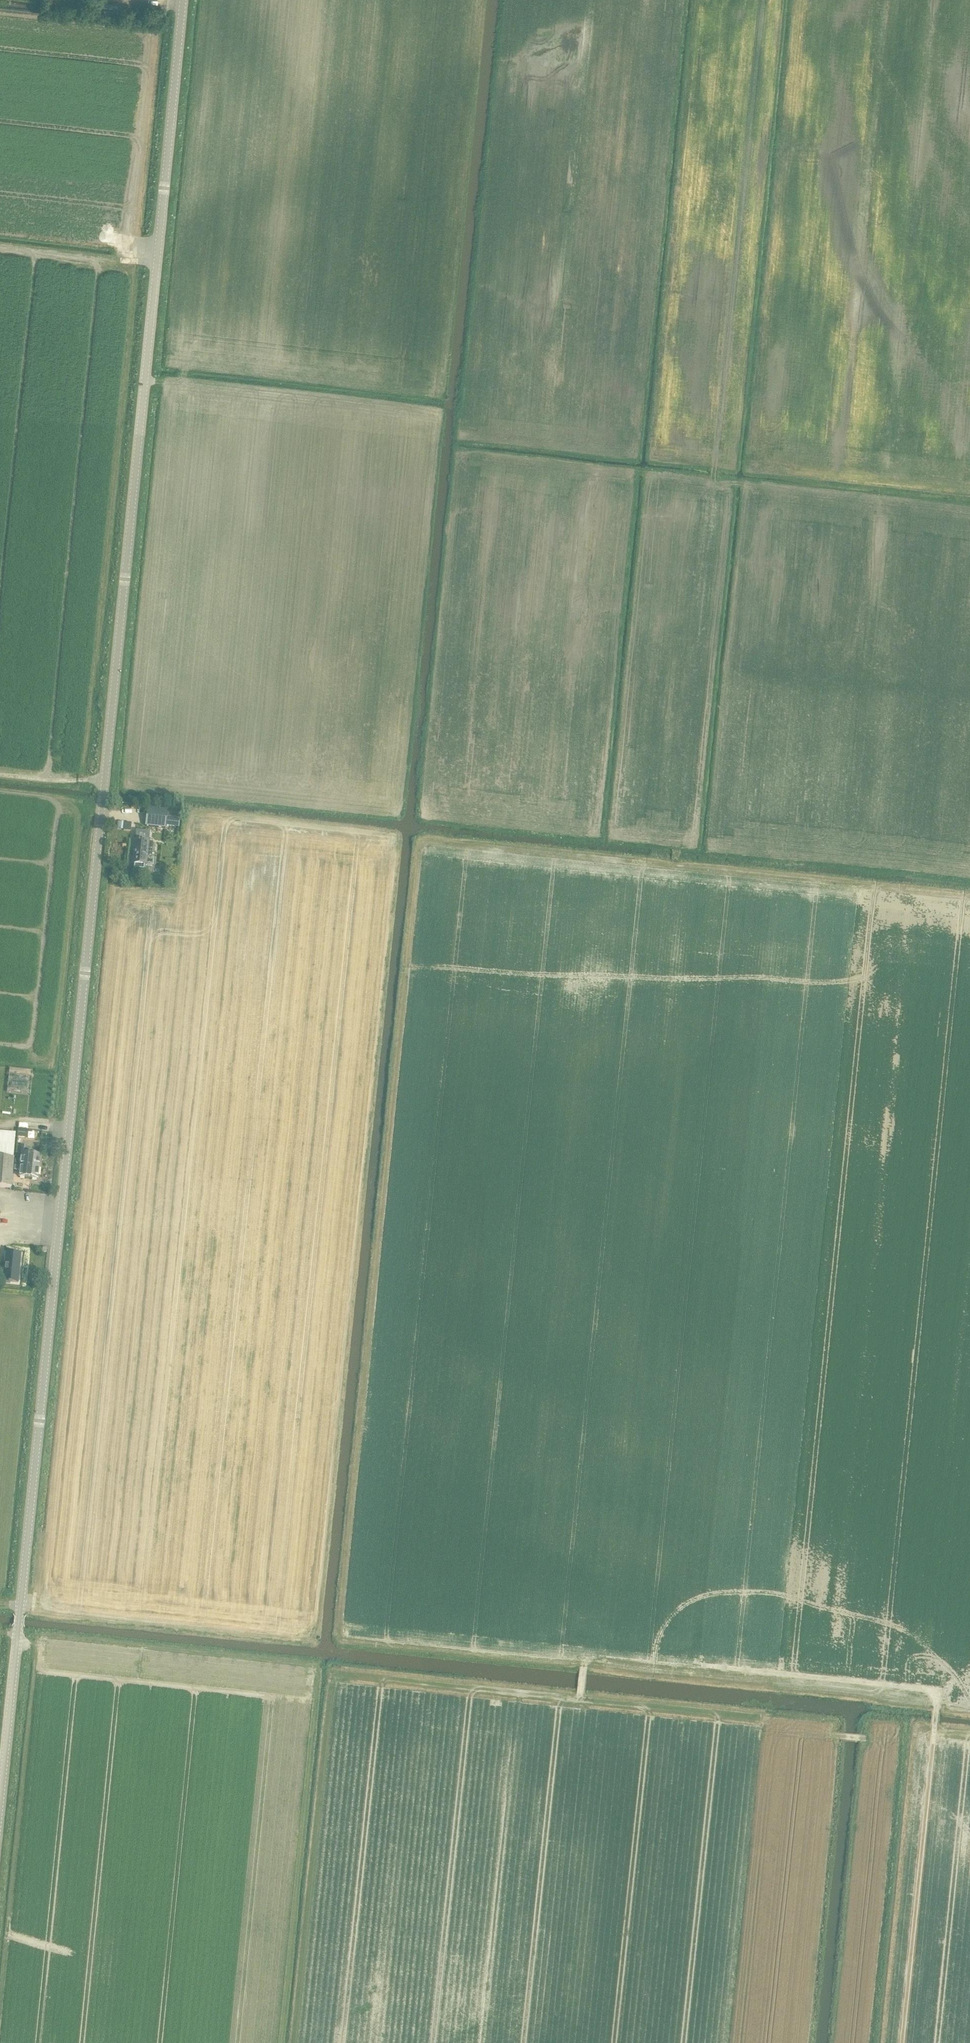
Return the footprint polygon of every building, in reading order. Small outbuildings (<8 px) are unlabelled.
[(180,827),(182,811),(168,810),(167,817),(148,815),(146,826),(166,828),(166,826),(180,827)] [(131,869),(145,871),(145,866),(152,867),(153,859),(147,858),(149,842),(135,840),(131,869)] [(7,1093),(30,1095),(33,1071),(9,1069),(7,1093)] [(11,1189),(16,1134),(0,1132),(0,1188),(11,1189)] [(22,1147),(20,1165),(39,1168),(40,1156),(27,1154),(28,1148),(22,1147)] [(39,1168),(20,1165),(20,1167),(15,1166),(14,1170),(20,1171),(19,1177),(38,1179),(39,1168)] [(17,1282),(20,1255),(5,1254),(2,1281),(17,1283),(17,1282)]
